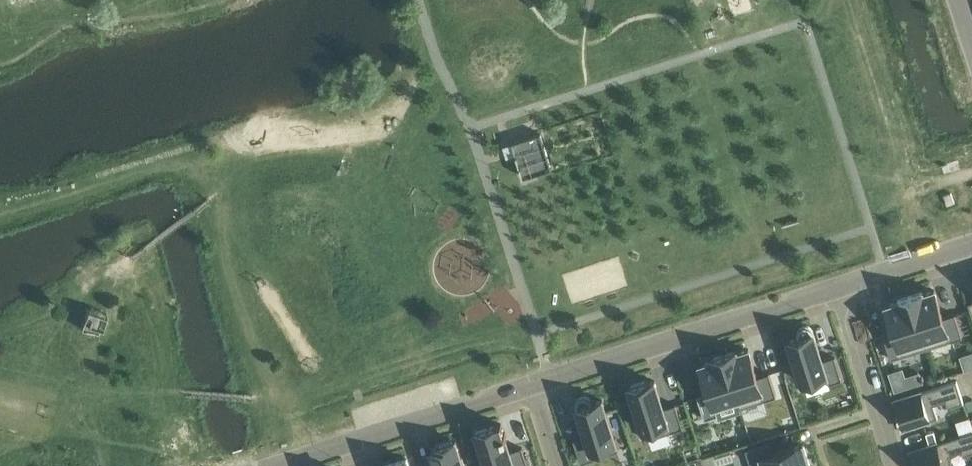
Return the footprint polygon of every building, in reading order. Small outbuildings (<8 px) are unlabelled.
[(540,132),(512,141),(523,176),(551,167),(540,132)] [(519,164),(514,148),(506,151),(511,167),(519,164)] [(922,291),(909,295),(926,347),(950,340),(962,336),(955,313),(943,317),(934,289),(923,293),(922,291)] [(895,332),(883,336),(891,358),(926,347),(909,295),(897,299),(898,301),(886,304),(895,332)] [(797,332),(797,334),(798,337),(788,340),(801,381),(826,373),(829,383),(841,379),(834,356),(822,360),(813,330),(812,329),(811,327),(809,326),(807,325),(805,325),(804,325),(802,326),(800,327),(799,328),(798,330),(797,332)] [(736,350),(724,354),(737,397),(736,398),(738,403),(739,407),(758,401),(776,395),(769,372),(757,376),(748,348),(737,352),(736,350)] [(709,391),(697,395),(705,418),(717,414),(714,405),(726,401),(736,398),(737,397),(724,354),(711,358),(712,360),(700,364),(702,367),(709,391)] [(904,378),(892,382),(894,390),(906,386),(904,378)] [(631,385),(628,386),(645,438),(682,427),(675,404),(663,408),(654,380),(648,382),(647,380),(644,381),(644,380),(631,384),(631,385)] [(936,386),(894,400),(898,413),(902,427),(938,416),(933,403),(945,399),(947,403),(948,406),(963,402),(956,380),(936,386)] [(586,435),(573,439),(576,448),(581,461),(618,450),(602,399),(592,402),(591,401),(591,400),(590,399),(590,398),(589,398),(588,397),(587,396),(586,396),(585,396),(584,396),(583,396),(582,396),(581,396),(580,396),(579,397),(578,398),(577,399),(577,400),(576,400),(576,401),(576,402),(576,403),(576,404),(576,405),(576,406),(577,407),(579,414),(586,435)] [(476,431),(487,465),(528,465),(527,465),(521,447),(509,451),(505,437),(506,436),(505,431),(503,432),(501,423),(476,431)] [(910,450),(915,465),(945,465),(942,456),(961,450),(963,455),(971,452),(971,430),(957,435),(937,441),(937,442),(930,444),(910,450)] [(934,430),(926,432),(929,444),(937,442),(934,430)] [(455,440),(453,441),(452,440),(439,444),(439,445),(437,446),(437,448),(431,450),(436,465),(463,465),(455,440)] [(745,449),(749,461),(752,460),(753,464),(754,465),(810,465),(809,465),(810,465),(804,445),(803,445),(802,443),(786,449),(772,453),(768,441),(745,449)] [(406,458),(381,465),(409,465),(406,458)]
